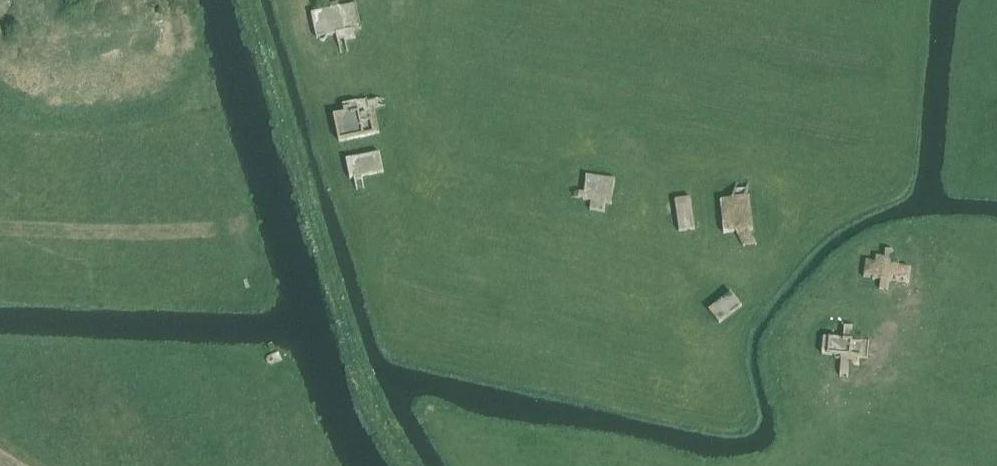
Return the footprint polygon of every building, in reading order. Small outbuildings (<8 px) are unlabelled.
[(339,42),(332,9),(329,0),(328,0),(329,7),(324,8),(323,3),(321,4),(323,10),(304,14),(303,16),(308,39),(310,40),(310,41),(311,42),(312,43),(313,44),(314,44),(316,43),(317,42),(317,41),(319,40),(318,39),(329,36),(332,51),(334,51),(333,43),(337,42),(339,50),(341,50),(339,42)] [(332,9),(339,42),(349,39),(347,33),(355,32),(349,5),(332,9)] [(4,31),(3,34),(4,37),(7,39),(18,35),(16,27),(4,31)] [(379,102),(363,105),(362,103),(337,108),(339,115),(325,118),(330,144),(368,136),(364,113),(380,110),(380,108),(371,110),(370,105),(379,103),(379,102)] [(356,179),(379,175),(376,156),(340,162),(343,180),(347,180),(349,192),(351,192),(349,182),(354,181),(356,191),(357,191),(356,179)] [(576,201),(576,204),(585,205),(584,213),(598,215),(599,207),(604,208),(608,183),(580,179),(577,194),(562,192),(562,193),(574,195),(573,200),(561,198),(561,199),(576,201)] [(729,203),(743,202),(747,190),(745,190),(743,196),(734,196),(735,190),(733,190),(729,203)] [(684,201),(669,203),(674,233),(688,231),(684,201)] [(747,202),(743,202),(729,203),(717,204),(719,235),(730,235),(745,234),(748,234),(747,202)] [(753,248),(745,234),(730,235),(738,249),(741,249),(739,246),(749,246),(750,248),(753,248)] [(871,264),(869,282),(869,284),(871,284),(871,282),(879,283),(878,293),(887,294),(887,285),(890,284),(907,285),(909,283),(910,270),(908,267),(900,267),(900,266),(900,264),(899,263),(898,262),(896,262),(894,262),(893,263),(892,264),(891,266),(890,264),(891,251),(882,250),(881,259),(871,258),(871,264)] [(869,282),(871,264),(861,263),(860,281),(869,282)] [(738,313),(741,310),(730,296),(727,299),(709,313),(719,327),(737,312),(738,313)] [(858,366),(858,360),(859,342),(859,340),(857,340),(857,342),(849,342),(849,329),(840,328),(840,340),(838,341),(821,341),(819,343),(818,357),(820,359),(829,359),(829,360),(829,361),(829,363),(831,363),(833,364),(835,363),(836,362),(837,361),(837,360),(839,362),(838,378),(848,378),(848,366),(858,366)] [(859,342),(858,360),(867,360),(868,342),(859,342)] [(267,358),(266,361),(267,364),(270,366),(281,362),(279,354),(267,358)]
